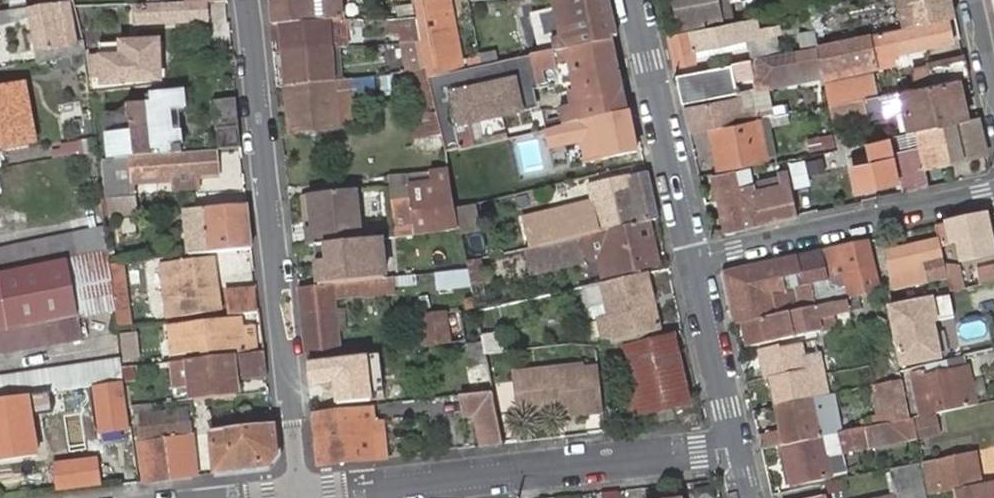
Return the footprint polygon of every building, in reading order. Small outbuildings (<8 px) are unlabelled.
[(272,26),(279,26),(328,22),(342,21),(341,4),(341,0),(269,0),(272,26)] [(467,70),(454,16),(440,19),(437,0),(428,0),(416,1),(418,9),(420,16),(425,39),(433,69),(434,77),(467,70)] [(609,0),(563,0),(566,13),(559,14),(542,19),(547,38),(556,37),(559,49),(613,37),(618,37),(609,0)] [(559,14),(566,13),(563,0),(556,0),(559,14)] [(680,27),(724,20),(719,0),(675,0),(680,27)] [(952,0),(898,0),(905,27),(947,18),(956,16),(952,0)] [(52,4),(51,1),(29,4),(23,5),(0,9),(0,12),(30,7),(35,7),(52,4)] [(144,21),(201,21),(200,2),(183,3),(144,4),(144,21)] [(52,4),(35,7),(30,7),(0,12),(0,23),(28,18),(32,18),(39,45),(43,60),(63,57),(59,40),(52,4)] [(133,4),(134,22),(144,21),(144,4),(133,4)] [(419,40),(425,39),(420,16),(400,17),(405,41),(419,40)] [(952,39),(947,18),(905,27),(901,28),(880,32),(817,45),(822,68),(824,75),(830,104),(878,94),(873,72),(832,80),(831,74),(898,61),(896,50),(952,39)] [(752,60),(771,56),(768,33),(778,31),(777,25),(758,29),(755,19),(667,36),(674,65),(697,61),(695,50),(748,40),(752,60)] [(280,42),(281,53),(331,48),(344,46),(342,28),(350,27),(350,21),(342,21),(328,22),(279,26),(272,26),(273,43),(280,42)] [(539,54),(533,56),(540,89),(578,80),(580,88),(570,91),(575,111),(563,113),(564,116),(549,120),(551,129),(565,125),(579,122),(629,111),(613,37),(559,49),(546,52),(539,54)] [(158,83),(157,40),(121,42),(122,60),(101,61),(92,61),(93,79),(102,78),(102,87),(106,86),(158,83)] [(409,72),(426,70),(419,40),(405,41),(409,72)] [(121,42),(100,43),(101,61),(122,60),(121,42)] [(537,46),(539,54),(546,52),(545,44),(537,46)] [(822,68),(817,45),(771,56),(752,60),(755,75),(757,74),(767,73),(768,78),(822,68)] [(281,53),(286,86),(334,80),(331,48),(281,53)] [(467,70),(434,77),(443,127),(443,126),(468,123),(533,108),(529,91),(540,89),(533,56),(467,70)] [(969,74),(966,57),(927,65),(928,69),(916,72),(918,81),(930,78),(931,81),(969,74)] [(752,60),(738,64),(740,78),(755,75),(752,60)] [(677,75),(683,102),(740,92),(735,65),(677,75)] [(824,75),(822,68),(768,78),(767,73),(757,74),(760,89),(824,75)] [(334,80),(286,86),(291,132),(339,126),(336,92),(350,90),(349,78),(334,80)] [(931,84),(878,94),(830,104),(834,124),(906,111),(910,132),(917,131),(967,118),(958,78),(931,84)] [(36,138),(25,81),(0,86),(0,145),(36,138)] [(127,114),(105,116),(111,160),(181,154),(179,133),(168,134),(154,135),(153,114),(166,112),(183,110),(181,91),(181,90),(149,93),(150,102),(126,105),(127,114)] [(336,92),(339,126),(353,124),(350,90),(336,92)] [(747,119),(758,117),(752,90),(742,92),(743,98),(747,119)] [(238,124),(235,98),(214,100),(216,126),(238,124)] [(684,107),(689,130),(711,126),(747,119),(743,98),(684,107)] [(80,99),(63,103),(67,124),(84,121),(80,99)] [(638,153),(629,111),(579,122),(581,128),(589,126),(595,154),(589,156),(591,162),(638,153)] [(168,134),(166,112),(153,114),(154,135),(168,134)] [(759,117),(767,158),(779,156),(771,115),(759,117)] [(928,166),(987,153),(979,116),(967,118),(917,131),(920,147),(897,152),(906,191),(931,186),(928,166)] [(747,119),(711,126),(719,168),(767,158),(759,117),(758,117),(747,119)] [(468,123),(443,126),(447,150),(460,147),(461,148),(475,146),(468,123)] [(218,150),(240,148),(238,124),(216,126),(218,150)] [(586,156),(589,156),(595,154),(589,126),(581,128),(586,156)] [(898,179),(888,138),(867,142),(869,153),(850,158),(857,188),(898,179)] [(214,155),(153,159),(102,162),(104,200),(134,197),(133,182),(174,179),(174,191),(195,189),(195,177),(215,175),(214,155)] [(814,157),(793,161),(798,187),(818,183),(814,157)] [(741,173),(714,178),(726,231),(764,222),(779,219),(797,215),(790,170),(779,172),(780,179),(782,188),(765,192),(756,194),(755,188),(749,189),(747,177),(743,178),(741,173)] [(447,171),(388,176),(395,235),(458,227),(447,171)] [(648,171),(590,184),(593,199),(525,216),(532,244),(615,228),(650,221),(658,219),(648,171)] [(780,179),(759,184),(760,192),(765,192),(782,188),(780,179)] [(304,194),(307,217),(311,217),(314,244),(361,238),(355,188),(304,194)] [(110,202),(112,217),(137,213),(135,199),(110,202)] [(209,253),(252,248),(250,226),(247,204),(203,209),(209,253)] [(469,204),(456,208),(460,228),(474,225),(469,204)] [(198,254),(209,253),(203,209),(194,210),(198,254)] [(993,255),(986,215),(935,225),(939,240),(940,244),(958,240),(963,261),(993,255)] [(587,234),(524,247),(529,274),(555,268),(593,259),(655,245),(650,221),(615,228),(587,234)] [(108,251),(103,227),(0,248),(0,273),(108,251)] [(477,228),(461,231),(466,259),(482,256),(477,228)] [(142,233),(118,235),(121,253),(144,250),(142,233)] [(881,291),(869,240),(828,249),(832,266),(836,265),(843,263),(849,290),(843,292),(832,294),(823,250),(803,255),(723,273),(735,326),(747,324),(817,308),(851,300),(850,298),(881,291)] [(939,240),(889,251),(894,275),(914,272),(914,279),(930,276),(931,281),(947,277),(946,271),(940,244),(939,240)] [(658,262),(655,245),(593,259),(555,268),(559,284),(593,277),(592,270),(610,266),(612,274),(658,262)] [(111,264),(108,251),(0,273),(0,353),(86,338),(81,316),(117,308),(111,264)] [(181,282),(185,314),(215,310),(209,258),(179,261),(160,263),(163,284),(181,282)] [(129,263),(113,265),(121,329),(137,327),(129,263)] [(843,263),(836,265),(839,277),(843,292),(849,290),(843,263)] [(993,283),(993,266),(979,269),(983,285),(993,283)] [(468,269),(434,272),(436,289),(470,286),(468,269)] [(946,271),(947,277),(951,292),(963,289),(959,269),(946,271)] [(650,272),(583,287),(586,306),(588,306),(591,319),(596,318),(600,336),(593,338),(594,342),(616,344),(662,338),(650,272)] [(394,277),(361,280),(361,281),(363,296),(396,292),(394,277)] [(299,288),(305,351),(339,347),(335,300),(363,296),(361,281),(299,288)] [(167,316),(185,314),(181,282),(163,284),(167,316)] [(258,311),(256,287),(225,290),(228,315),(258,311)] [(892,310),(905,369),(945,359),(937,323),(952,319),(947,298),(892,310)] [(821,325),(817,308),(747,324),(752,346),(794,337),(793,331),(821,325)] [(421,315),(424,347),(449,344),(446,312),(421,315)] [(821,317),(823,328),(848,324),(846,313),(821,317)] [(241,318),(222,320),(223,326),(242,324),(241,318)] [(201,358),(246,352),(242,324),(223,326),(222,320),(169,327),(172,354),(200,351),(201,358)] [(662,338),(616,344),(629,416),(689,403),(675,335),(662,338)] [(819,341),(794,347),(797,360),(822,355),(819,341)] [(775,406),(817,397),(814,382),(827,378),(822,355),(797,360),(794,347),(781,350),(780,348),(761,352),(767,380),(770,379),(775,406)] [(265,368),(263,350),(246,352),(201,358),(186,359),(168,361),(170,387),(188,385),(190,400),(236,395),(234,380),(234,372),(265,368)] [(901,371),(897,351),(879,355),(886,382),(899,379),(902,378),(901,371)] [(123,356),(0,375),(0,399),(36,393),(97,384),(105,383),(109,382),(126,380),(125,371),(125,366),(123,356)] [(902,378),(903,383),(963,370),(960,357),(901,371),(902,378)] [(584,361),(512,369),(517,412),(534,410),(541,409),(559,407),(560,414),(599,410),(595,363),(584,364),(584,361)] [(125,366),(125,371),(126,380),(127,381),(139,379),(138,364),(125,366)] [(267,377),(265,368),(234,372),(234,380),(267,377)] [(397,369),(384,371),(386,387),(400,385),(397,369)] [(903,383),(911,418),(916,417),(971,406),(963,370),(903,383)] [(401,385),(400,385),(386,387),(384,371),(374,372),(374,377),(330,383),(332,409),(369,405),(404,401),(401,385)] [(814,382),(817,397),(830,395),(827,378),(814,382)] [(903,420),(907,419),(899,379),(886,382),(873,385),(875,394),(882,393),(886,412),(872,416),(874,426),(903,420)] [(109,382),(114,427),(132,424),(127,381),(126,380),(109,382)] [(105,383),(97,384),(101,417),(103,417),(104,428),(114,427),(109,382),(105,383)] [(492,391),(462,394),(465,416),(476,414),(481,444),(502,442),(492,391)] [(36,393),(0,399),(0,447),(2,447),(1,443),(35,438),(31,402),(36,401),(36,393)] [(759,435),(763,451),(783,446),(824,437),(840,434),(834,404),(832,395),(830,395),(817,397),(775,406),(781,430),(759,435)] [(375,455),(371,421),(369,405),(332,409),(312,411),(316,450),(330,459),(375,455)] [(936,414),(916,417),(920,438),(940,433),(936,414)] [(371,421),(375,455),(389,453),(385,419),(371,421)] [(824,437),(784,446),(792,485),(848,473),(845,451),(907,438),(903,420),(874,426),(840,434),(824,437)] [(277,455),(273,426),(210,434),(214,474),(266,467),(277,455)] [(140,442),(192,435),(191,427),(139,434),(140,442)] [(140,442),(145,483),(196,476),(192,435),(140,442)] [(37,454),(35,438),(1,443),(2,447),(3,458),(37,454)] [(937,462),(936,458),(924,461),(930,496),(941,494),(941,491),(980,483),(973,454),(937,462)] [(918,464),(891,469),(896,497),(890,497),(925,497),(918,464)] [(972,488),(974,497),(993,497),(993,483),(972,488)]
